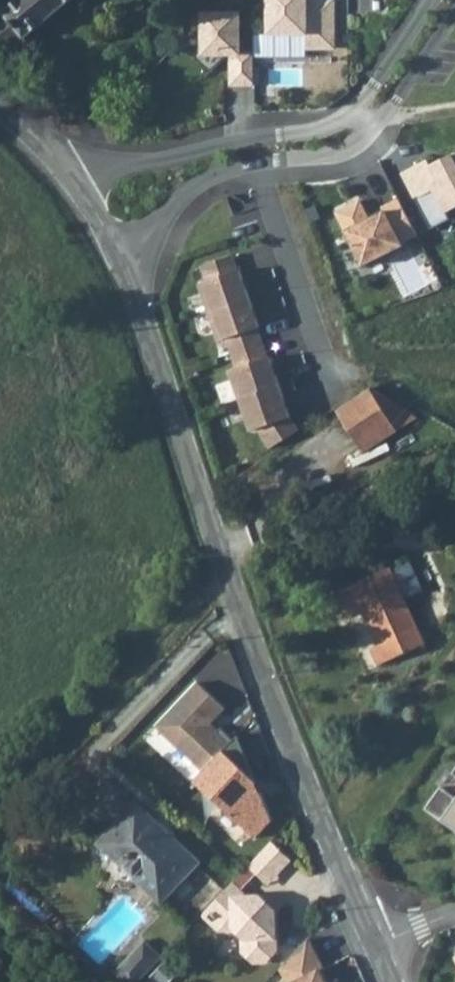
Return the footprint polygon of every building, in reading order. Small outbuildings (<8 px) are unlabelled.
[(0,18),(0,49),(7,58),(53,19),(76,0),(22,0),(0,18)] [(272,36),(309,36),(309,50),(337,50),(337,1),(322,2),(322,3),(310,3),(310,0),(272,0),(272,36)] [(240,12),(198,12),(198,58),(227,57),(227,86),(251,86),(251,52),(240,53),(240,12)] [(404,178),(433,234),(452,225),(448,218),(454,215),(454,159),(445,164),(448,168),(435,175),(433,170),(425,168),(404,178)] [(362,205),(337,218),(365,271),(405,251),(403,248),(419,240),(400,204),(384,213),(386,217),(371,224),(362,205)] [(236,261),(205,271),(210,287),(202,290),(212,319),(252,305),(243,276),(241,276),(236,261)] [(252,305),(212,319),(222,347),(230,344),(235,359),(265,349),(260,334),(262,334),(252,305)] [(265,349),(235,359),(240,374),(231,376),(241,405),(243,404),(282,391),(272,363),(270,364),(265,349)] [(282,391),(243,404),(254,437),(261,435),(273,454),(301,436),(293,424),(282,391)] [(377,395),(340,419),(367,460),(424,425),(377,395)] [(389,568),(335,592),(345,616),(361,610),(377,646),(371,649),(378,666),(423,645),(389,568)] [(158,727),(205,770),(195,780),(259,839),(288,807),(207,733),(231,707),(201,680),(158,727)] [(440,787),(425,808),(454,829),(454,796),(440,787)] [(140,808),(105,845),(165,904),(202,867),(140,808)] [(294,858),(276,841),(254,864),(262,872),(272,881),(294,858)] [(262,872),(254,864),(208,913),(224,928),(240,928),(247,935),(248,951),(258,961),(269,961),(279,950),(279,909),(276,906),(272,907),(271,908),(266,903),(267,902),(267,898),(264,895),(250,896),(244,890),(262,872)] [(310,938),(281,968),(288,981),(327,981),(321,971),(326,969),(310,938)] [(128,981),(142,981),(167,956),(149,939),(118,972),(128,981)]
